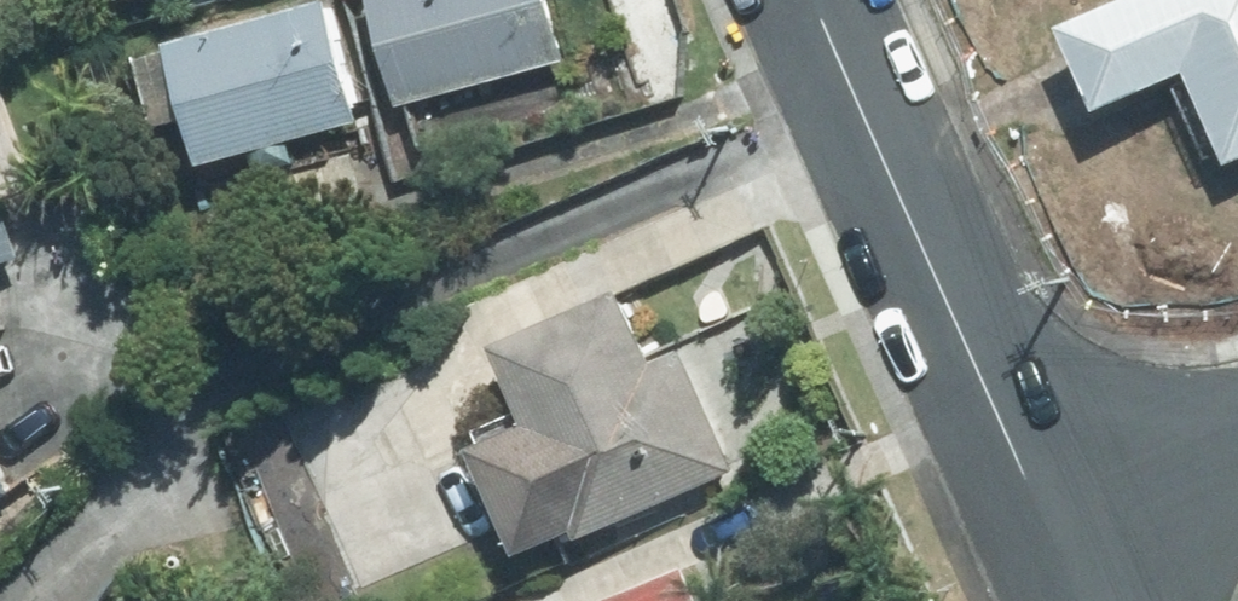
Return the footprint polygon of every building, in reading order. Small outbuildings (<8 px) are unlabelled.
[(181,115),(216,104),(233,159),(385,111),(351,0),(277,0),(156,38),(181,115)] [(418,103),(581,45),(565,0),(381,0),(418,103)] [(1083,128),(1176,90),(1210,173),(1237,161),(1237,0),(1122,0),(1043,32),(1083,128)] [(39,243),(0,146),(0,259),(39,243)] [(641,281),(512,326),(540,408),(494,424),(536,547),(752,472),(704,335),(665,349),(641,281)] [(13,494),(0,461),(0,500),(13,494)] [(697,555),(574,595),(576,600),(712,600),(697,555)]
